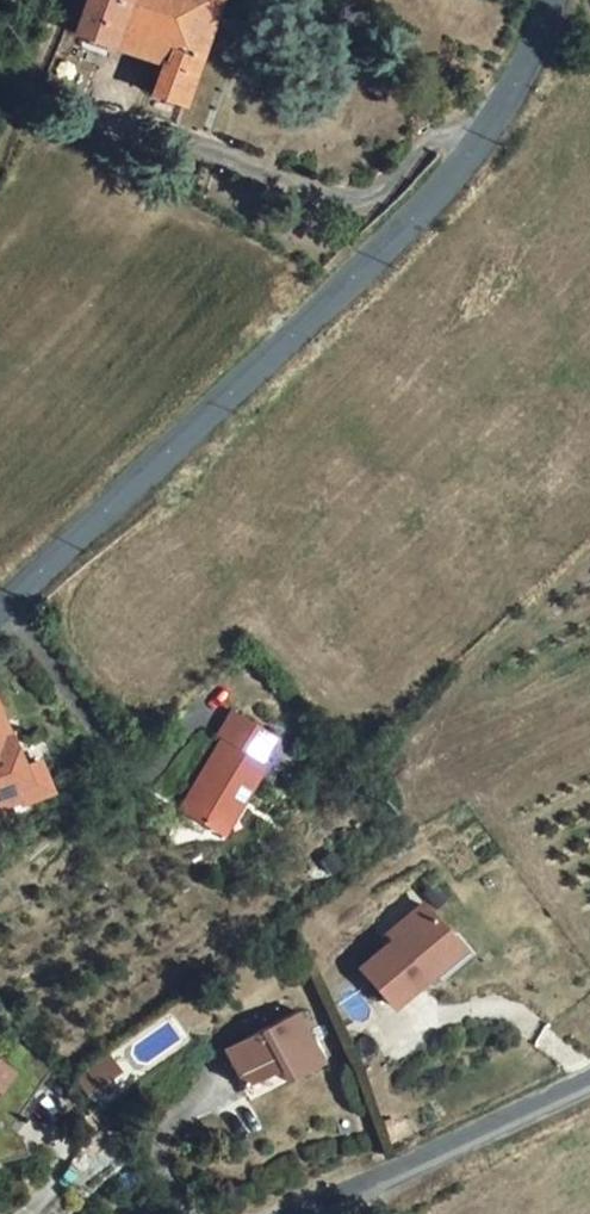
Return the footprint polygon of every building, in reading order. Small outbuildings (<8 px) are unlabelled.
[(171,143),(215,0),(74,0),(62,32),(113,52),(120,28),(158,41),(150,67),(130,128),(171,143)] [(113,52),(150,67),(158,41),(120,28),(113,52)] [(278,740),(233,713),(220,735),(224,740),(181,810),(217,830),(229,812),(241,819),(272,766),(265,763),(278,740)] [(406,984),(446,956),(417,913),(376,942),(381,948),(349,970),(377,1011),(410,988),(406,984)] [(260,1070),(268,1085),(306,1070),(284,1014),(203,1047),(221,1087),(260,1070)] [(32,1059),(26,1053),(16,1044),(2,1032),(0,1034),(0,1100),(32,1059)]
